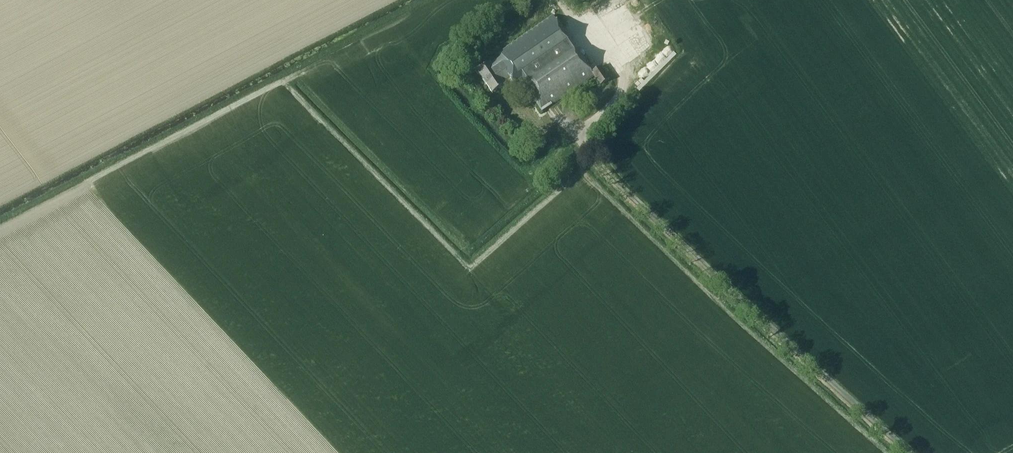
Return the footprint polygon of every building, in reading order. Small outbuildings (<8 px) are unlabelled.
[(478,75),(484,83),(493,96),(504,88),(507,93),(521,83),(543,113),(592,77),(599,86),(609,79),(600,67),(592,72),(552,17),(498,56),(500,59),(478,75)]
